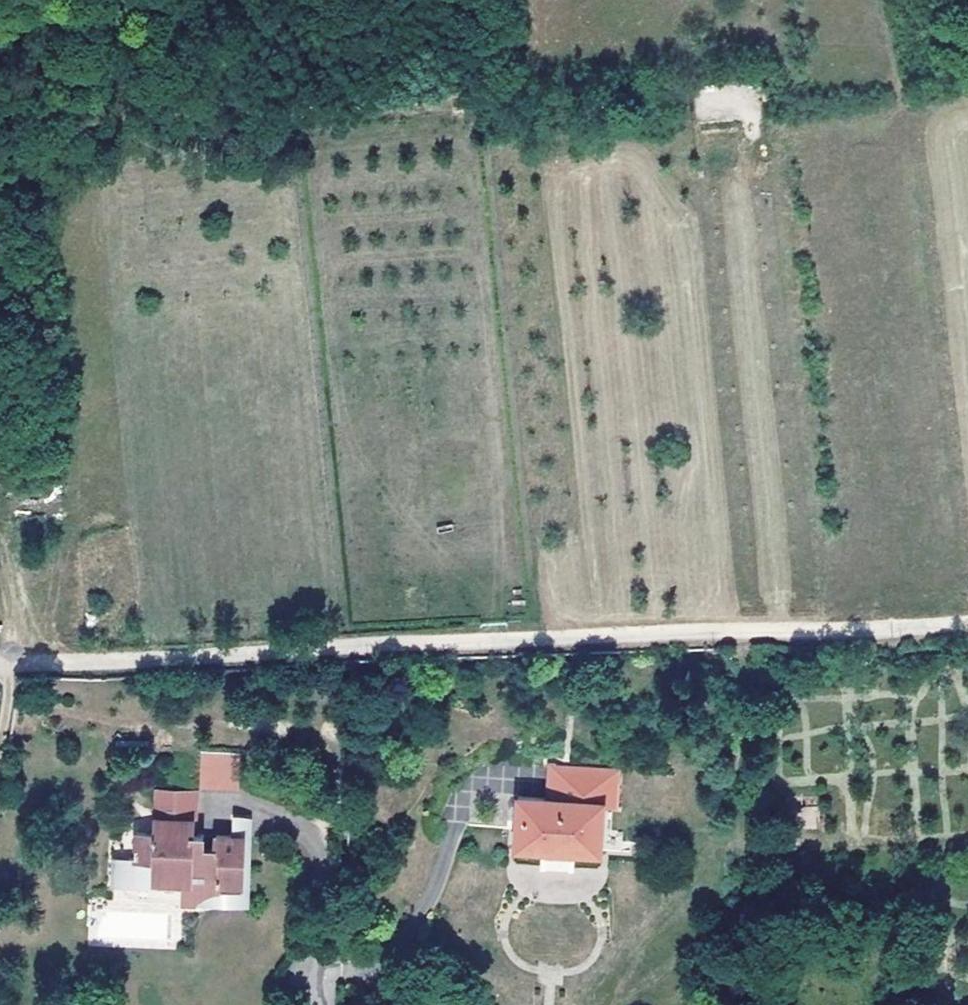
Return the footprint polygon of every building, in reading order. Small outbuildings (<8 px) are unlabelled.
[(198,789),(238,791),(241,753),(200,751),(198,789)] [(516,801),(514,854),(542,854),(542,846),(570,847),(570,855),(600,856),(602,811),(608,811),(609,773),(549,770),(547,802),(516,801)] [(617,773),(609,773),(608,811),(616,812),(617,773)] [(129,861),(128,883),(156,884),(183,886),(183,909),(194,910),(195,900),(212,900),(222,901),(222,894),(243,894),(244,872),(238,872),(238,840),(235,840),(215,840),(216,853),(204,853),(204,839),(193,838),(195,795),(159,795),(157,837),(138,837),(137,861),(129,861)] [(236,819),(235,840),(238,840),(238,872),(244,872),(243,894),(222,894),(222,901),(212,900),(212,908),(250,908),(252,823),(236,819)] [(542,854),(570,855),(570,847),(542,846),(542,854)] [(156,884),(128,883),(129,861),(111,861),(111,890),(156,891),(156,884)] [(212,908),(212,900),(195,900),(194,910),(212,910),(212,908)]
